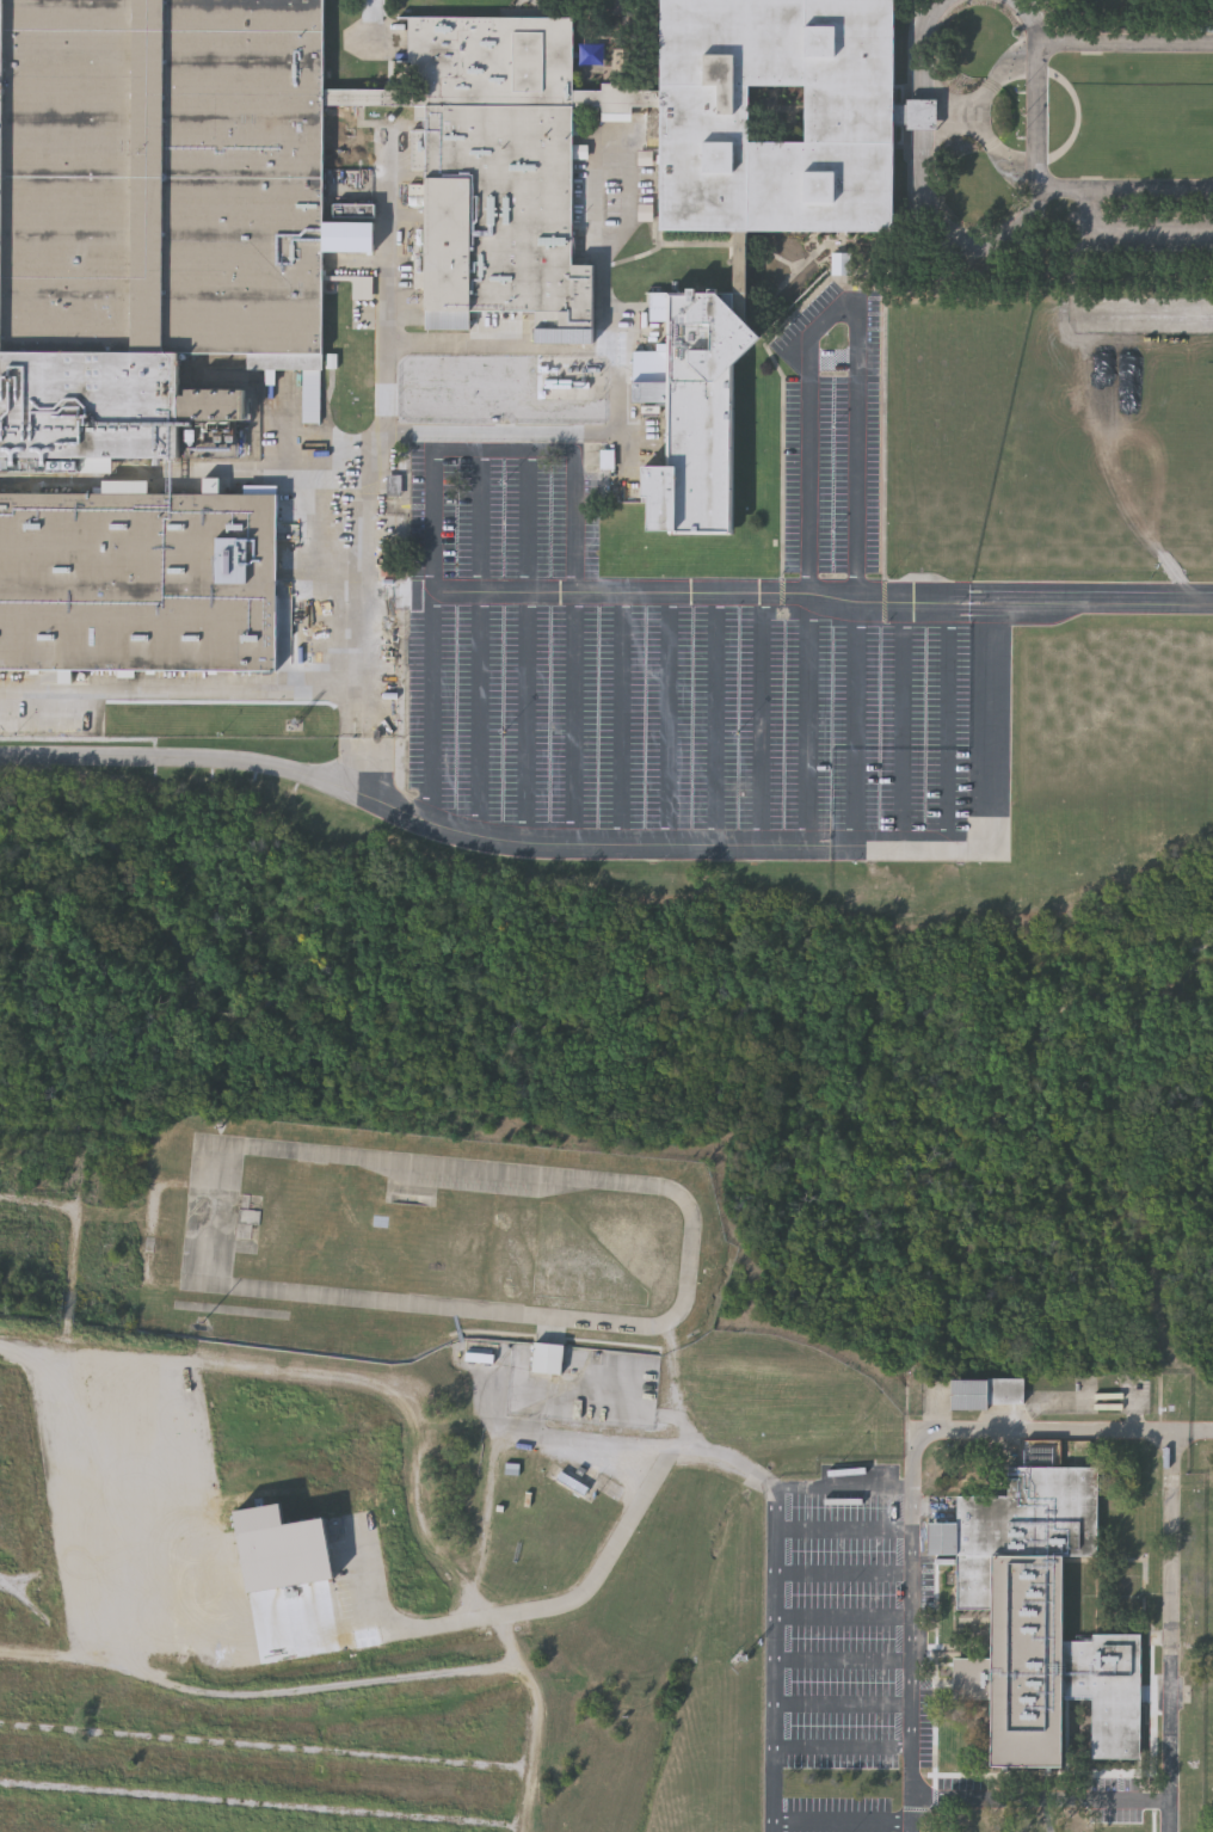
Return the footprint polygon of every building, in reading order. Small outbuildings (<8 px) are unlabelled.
[(660,90),(660,0),(897,0),(894,227),(660,225),(660,104),(572,104),(573,260),(596,260),(596,339),(536,339),(535,306),(467,306),(467,325),(426,325),(425,165),(411,165),(411,127),(414,127),(414,104),(325,105),(324,219),(374,219),(372,252),(324,252),(322,367),(250,367),(251,349),(190,349),(190,461),(113,461),(113,477),(0,476),(0,0),(326,0),(325,87),(406,87),(406,12),(572,12),(572,90),(660,90)] [(806,84),(805,139),(750,137),(751,82),(806,84)] [(340,220),(381,220),(381,206),(340,206),(340,220)] [(658,349),(658,338),(670,338),(670,318),(651,318),(649,302),(646,302),(646,289),(667,289),(667,285),(686,285),(686,283),(720,283),(722,287),(734,287),(733,227),(746,227),(747,313),(765,332),(733,362),(734,524),(648,525),(648,460),(670,460),(670,400),(633,400),(633,349),(658,349)] [(838,276),(854,276),(854,256),(838,256),(838,276)] [(277,670),(0,669),(0,493),(277,493),(277,670)] [(568,1346),(538,1346),(538,1376),(568,1376),(568,1346)] [(1027,1406),(948,1406),(948,1377),(1027,1377),(1027,1406)] [(1061,1640),(1091,1639),(1091,1633),(1140,1633),(1141,1757),(1092,1758),(1091,1696),(1061,1696),(1063,1765),(989,1766),(987,1697),(954,1697),(954,1656),(989,1656),(987,1607),(958,1609),(956,1553),(925,1553),(925,1521),(956,1521),(956,1495),(1008,1494),(1006,1467),(1096,1465),(1097,1556),(1060,1556),(1061,1640)] [(562,1482),(587,1496),(591,1489),(566,1475),(562,1482)]
